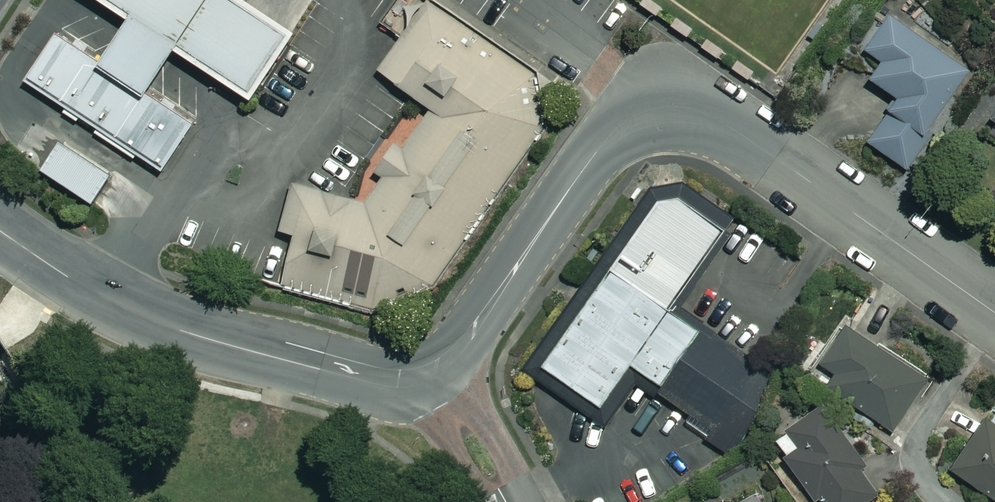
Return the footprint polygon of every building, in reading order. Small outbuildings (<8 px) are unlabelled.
[(251,0),(107,0),(251,95),(295,29),(251,0)] [(431,0),(428,0),(378,69),(432,109),(404,146),(397,141),(376,171),(383,176),(367,202),(293,180),(280,230),(295,235),(281,286),(372,313),(434,289),(548,128),(539,76),(431,0)] [(974,65),(890,9),(864,47),(885,61),(873,78),(900,96),(870,141),(906,166),(974,65)] [(189,121),(61,31),(25,81),(154,171),(189,121)] [(111,174),(61,142),(44,169),(94,201),(111,174)] [(728,219),(662,174),(534,360),(600,405),(631,360),(708,412),(696,429),(725,449),(779,370),(674,298),(728,219)] [(928,378),(849,323),(822,361),(839,373),(830,386),(893,429),(928,378)] [(789,452),(784,455),(817,501),(822,499),(824,501),(866,501),(878,494),(858,466),(864,462),(825,405),(779,437),(789,452)] [(989,415),(952,467),(994,498),(994,419),(989,415)] [(760,490),(738,501),(766,501),(760,490)]
